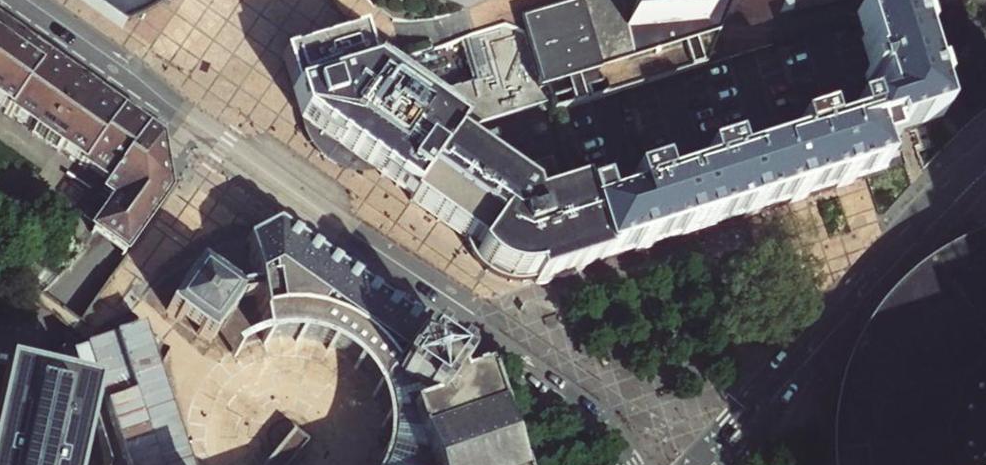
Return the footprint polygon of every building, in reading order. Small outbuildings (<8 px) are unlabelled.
[(123,29),(139,21),(151,14),(168,4),(173,0),(79,0),(123,29)] [(373,8),(394,20),(420,24),(450,20),(459,28),(469,38),(459,42),(470,83),(415,101),(370,64),(360,33),(282,58),(292,88),(302,119),(299,125),(297,134),(298,144),(302,153),(307,160),(312,164),(315,165),(324,168),(333,168),(341,167),(348,163),(355,157),(412,198),(410,201),(465,240),(471,253),(477,260),(483,267),(492,272),(497,275),(511,279),(521,280),(521,281),(533,278),(535,283),(539,285),(543,285),(547,284),(550,283),(553,280),(556,277),(562,277),(569,276),(574,274),(582,270),(586,267),(602,262),(601,261),(617,256),(632,252),(632,254),(641,251),(648,249),(648,246),(724,223),(741,217),(741,218),(757,213),(757,212),(776,206),(824,190),(882,172),(875,153),(890,148),(886,138),(902,133),(938,121),(931,99),(932,99),(932,96),(935,95),(930,78),(926,79),(915,44),(918,43),(913,26),(910,27),(902,4),(853,18),(866,61),(859,63),(861,71),(859,72),(864,89),(867,89),(869,97),(876,95),(881,114),(864,119),(862,112),(846,117),(851,131),(824,140),(819,126),(790,135),(794,149),(739,167),(735,152),(699,164),(704,178),(656,193),(651,179),(616,190),(620,205),(603,210),(598,192),(581,198),(580,193),(564,199),(550,159),(499,175),(501,180),(450,145),(460,130),(550,102),(554,114),(562,111),(767,48),(772,34),(785,2),(785,0),(366,0),(373,8)] [(91,234),(106,245),(120,255),(166,191),(162,170),(156,143),(95,100),(36,58),(5,36),(0,33),(0,111),(113,191),(106,203),(111,208),(91,234)] [(245,243),(253,289),(235,292),(197,265),(165,310),(210,342),(237,303),(255,300),(258,317),(260,332),(262,344),(266,343),(266,340),(273,339),(280,338),(287,338),(295,339),(295,342),(299,342),(299,339),(308,341),(315,343),(320,345),(328,348),(326,351),(330,352),(331,350),(337,354),(344,358),(349,363),(354,367),(352,369),(355,372),(357,370),(367,382),(373,393),(370,394),(372,398),(375,398),(380,411),(381,417),(383,424),(380,424),(380,428),(383,428),(383,436),(383,445),(382,451),(382,457),(378,456),(377,461),(380,462),(379,464),(506,464),(477,382),(476,384),(461,374),(462,373),(423,346),(418,343),(417,344),(415,342),(423,331),(275,227),(245,243)] [(968,292),(958,299),(949,306),(937,317),(927,328),(921,335),(916,343),(910,352),(905,359),(899,372),(892,389),(888,400),(886,407),(884,415),(882,425),(881,430),(880,439),(880,449),(880,458),(880,464),(985,464),(985,282),(968,292)] [(89,397),(13,380),(0,377),(0,464),(75,464),(89,397)]
